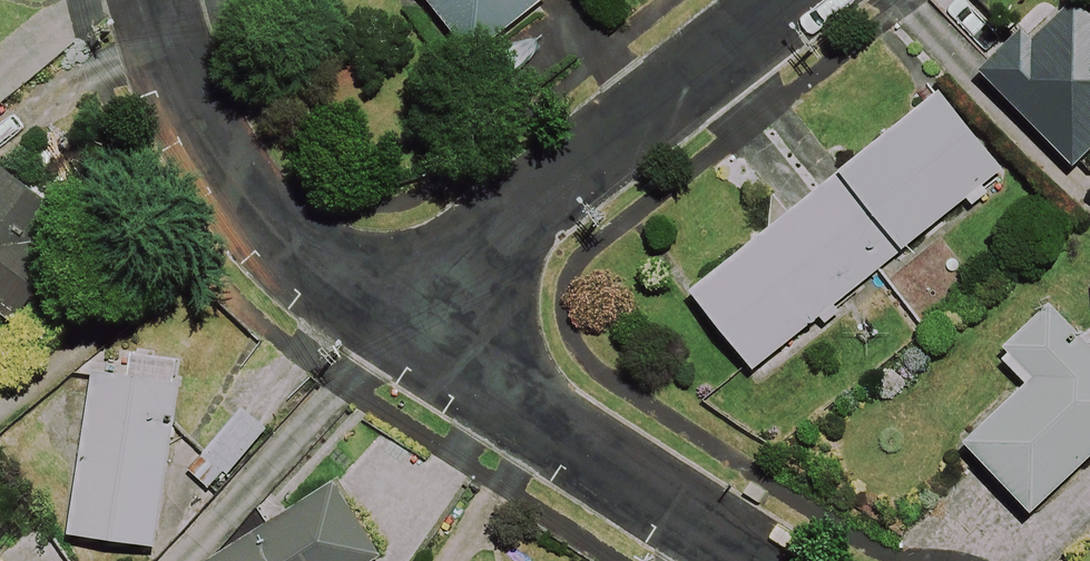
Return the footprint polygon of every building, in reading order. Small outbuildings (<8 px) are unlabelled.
[(475,59),(547,0),(427,0),(475,59)] [(1072,1),(1034,38),(1028,32),(985,74),(1075,167),(1089,152),(1089,19),(1072,1)] [(843,174),(904,251),(968,200),(976,209),(993,195),(986,186),(1004,171),(943,95),(843,174)] [(11,323),(80,224),(0,168),(0,315),(11,323)] [(904,251),(843,174),(693,293),(754,370),(817,320),(824,329),(848,309),(841,300),(904,251)] [(1049,307),(999,356),(1029,386),(968,445),(1034,514),(1089,460),(1089,349),(1049,307)] [(181,388),(96,376),(72,535),(157,548),(181,388)] [(381,559),(334,488),(225,560),(379,560),(381,559)]
